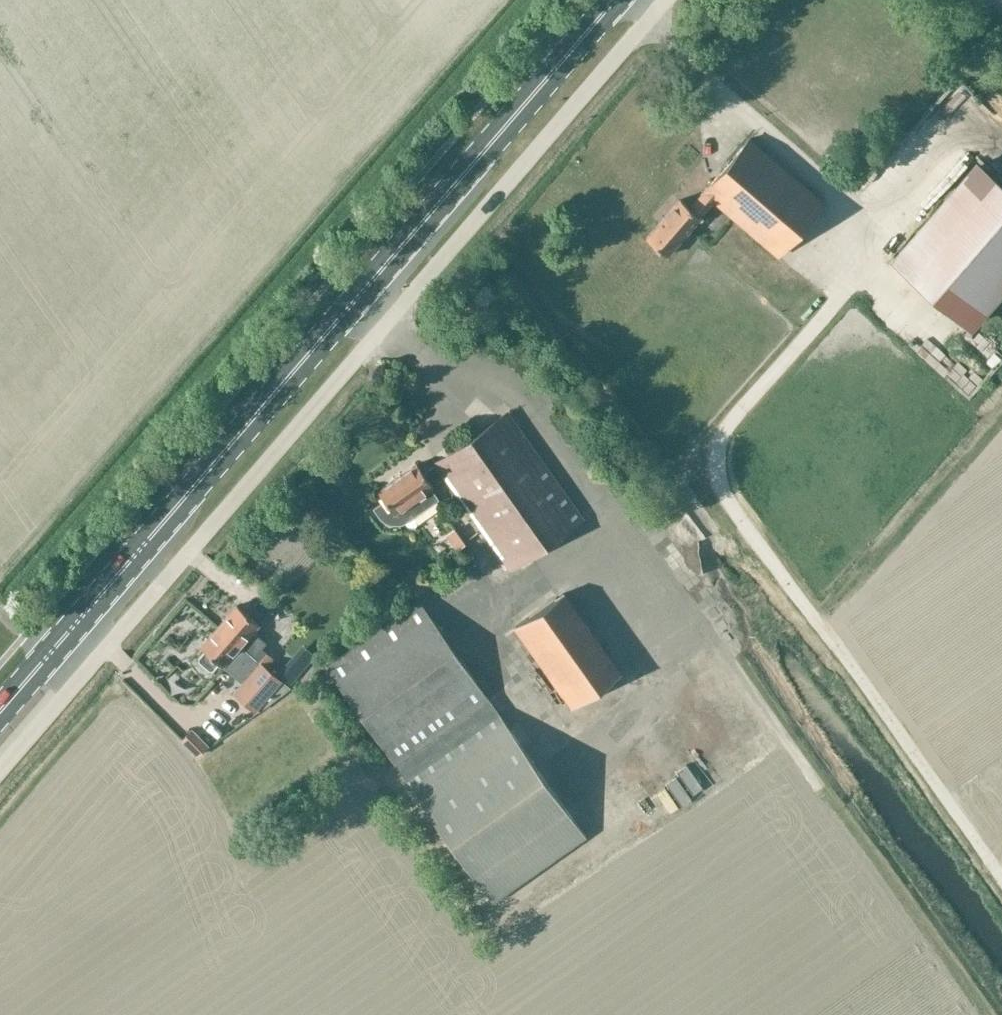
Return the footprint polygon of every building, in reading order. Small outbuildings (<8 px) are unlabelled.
[(779,256),(825,202),(748,135),(702,191),(703,192),(692,206),(681,197),(646,237),(668,256),(715,202),(779,256)] [(972,326),(1001,292),(1001,184),(977,162),(893,258),(972,326)] [(583,518),(508,411),(435,462),(436,463),(424,471),(417,462),(378,489),(385,498),(375,505),(376,507),(378,510),(381,513),(384,515),(387,517),(389,518),(392,518),(394,519),(398,519),(400,518),(402,518),(405,516),(409,515),(410,513),(412,517),(440,498),(431,485),(432,484),(444,475),(510,569),(583,518)] [(515,626),(571,707),(622,670),(565,590),(515,626)] [(325,663),(494,901),(587,835),(419,597),(325,663)] [(275,656),(264,647),(268,642),(255,630),(261,623),(238,604),(220,624),(267,666),(275,656)] [(260,710),(291,687),(267,666),(220,624),(201,646),(204,649),(198,656),(199,660),(209,669),(213,668),(219,661),(222,664),(223,664),(242,681),(234,691),(255,709),(257,707),(260,710)] [(207,744),(192,729),(181,739),(197,755),(207,744)] [(554,772),(561,781),(576,771),(570,762),(554,772)] [(677,770),(693,792),(703,785),(687,763),(677,770)] [(692,798),(691,796),(676,775),(666,782),(683,805),(692,798)]
